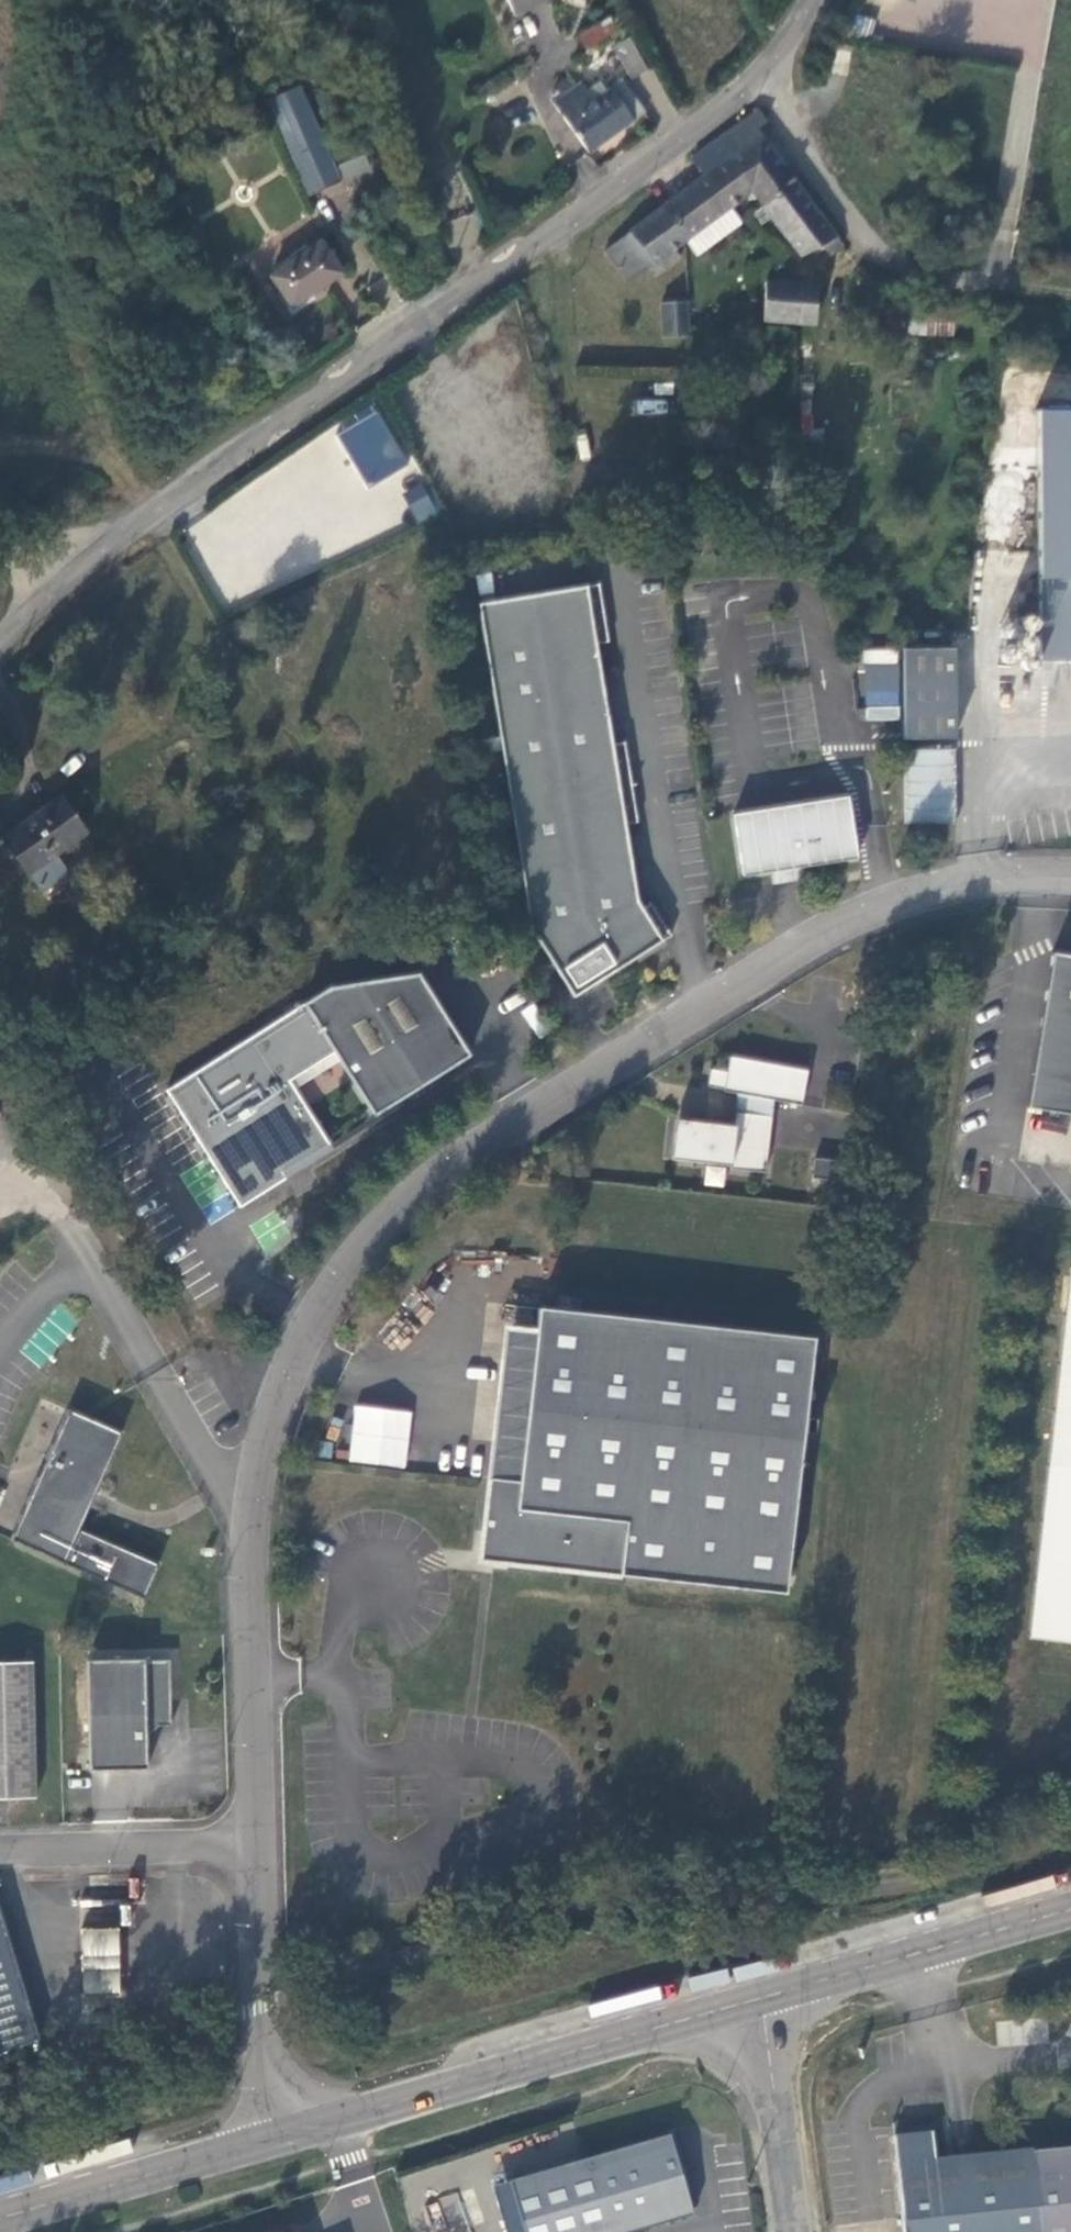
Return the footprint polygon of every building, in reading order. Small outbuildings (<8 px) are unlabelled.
[(516,15),(546,0),(508,0),(516,15)] [(617,35),(609,20),(579,36),(587,51),(617,35)] [(630,36),(613,46),(631,78),(647,69),(630,36)] [(595,99),(581,81),(553,102),(590,152),(645,112),(622,80),(595,99)] [(301,86),(268,100),(308,195),(341,181),(301,86)] [(729,158),(752,190),(764,204),(796,182),(756,129),(767,121),(758,109),(729,131),(742,148),(729,158)] [(686,239),(730,206),(752,190),(729,158),(742,148),(729,131),(693,158),(706,175),(662,207),(686,239)] [(370,169),(364,154),(340,164),(346,179),(370,169)] [(796,182),(764,204),(802,256),(824,243),(832,254),(844,246),(796,182)] [(742,221),(730,206),(686,239),(697,255),(742,221)] [(686,239),(662,207),(605,250),(629,281),(654,262),(661,272),(680,258),(673,248),(686,239)] [(293,306),(342,272),(321,241),(272,275),(293,306)] [(766,280),(763,319),(814,323),(817,284),(766,280)] [(662,302),(664,337),(688,335),(686,300),(662,302)] [(909,332),(951,334),(952,310),(910,309),(909,332)] [(1035,659),(1070,661),(1070,409),(1043,408),(1035,659)] [(381,413),(179,511),(227,608),(397,525),(376,481),(407,466),(381,413)] [(422,483),(402,494),(418,524),(439,512),(422,483)] [(490,573),(475,575),(479,595),(493,592),(490,573)] [(623,966),(671,935),(651,902),(642,908),(637,900),(625,824),(638,822),(624,741),(612,743),(596,643),(608,641),(599,583),(478,603),(530,927),(573,996),(623,966)] [(902,648),(904,739),(956,737),(954,647),(902,648)] [(900,649),(862,648),(860,719),(898,720),(900,649)] [(949,822),(955,822),(955,749),(905,749),(906,822),(949,822)] [(771,871),(798,867),(858,857),(849,795),(734,812),(743,875),(771,871)] [(30,871),(55,853),(86,832),(60,796),(2,837),(28,873),(30,871)] [(69,871),(55,853),(30,871),(43,890),(69,871)] [(800,880),(798,867),(771,871),(772,884),(800,880)] [(1052,951),(1027,1107),(1070,1114),(1070,954),(1052,951)] [(330,1143),(290,1080),(334,1052),(374,1115),(470,1054),(418,972),(328,985),(302,1002),(303,1003),(166,1090),(241,1206),(287,1177),(284,1172),(330,1143)] [(567,1049),(560,1038),(545,1047),(552,1059),(567,1049)] [(738,1093),(735,1125),(686,1119),(681,1159),(730,1165),(730,1168),(765,1172),(774,1099),(802,1104),(808,1070),(730,1055),(727,1071),(710,1067),(707,1086),(724,1089),(724,1090),(738,1093)] [(840,1180),(842,1160),(815,1158),(813,1178),(840,1180)] [(724,1187),(726,1166),(707,1164),(705,1185),(724,1187)] [(1069,1266),(1029,1635),(1070,1640),(1070,1266),(1069,1266)] [(495,1547),(493,1560),(786,1593),(814,1337),(538,1306),(531,1375),(508,1372),(504,1407),(527,1410),(519,1480),(489,1477),(481,1545),(495,1547)] [(353,1404),(348,1461),(406,1466),(411,1409),(353,1404)] [(122,1432),(69,1408),(11,1539),(64,1563),(122,1432)] [(480,1559),(493,1560),(495,1547),(481,1545),(480,1559)] [(158,1725),(172,1725),(170,1659),(145,1660),(145,1658),(87,1660),(90,1770),(147,1768),(147,1733),(149,1733),(158,1725)] [(0,1661),(0,1797),(36,1796),(32,1660),(0,1661)] [(41,2042),(0,1906),(0,2054),(41,2042)] [(119,1927),(80,1927),(82,1996),(120,1995),(119,1927)] [(934,2131),(892,2135),(901,2217),(902,2231),(1070,2231),(1070,2142),(936,2156),(934,2131)] [(510,2179),(526,2231),(624,2231),(693,2212),(669,2133),(510,2179)]
